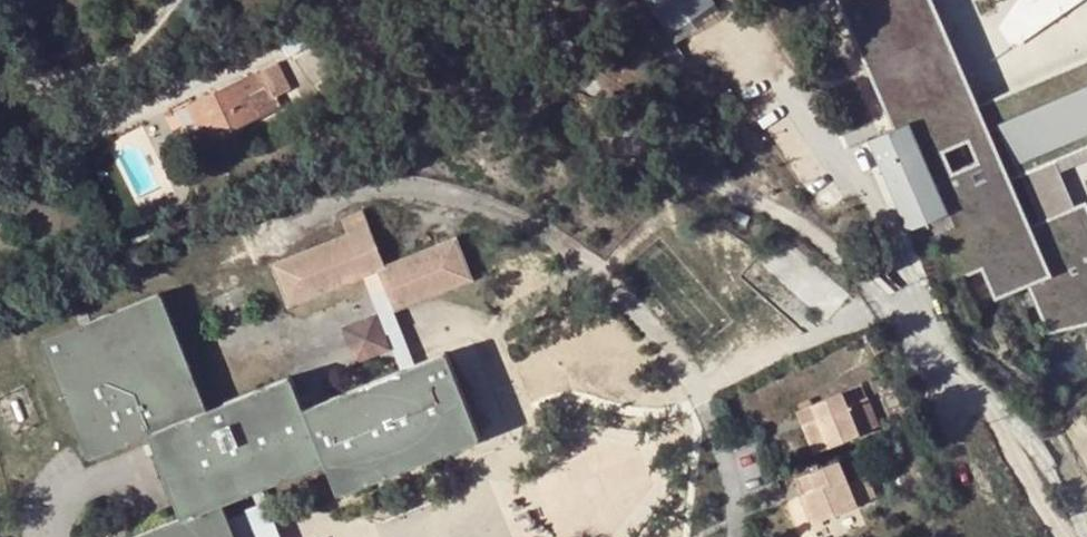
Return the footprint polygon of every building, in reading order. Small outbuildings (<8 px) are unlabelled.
[(675,44),(721,11),(713,0),(643,0),(675,44)] [(968,111),(922,0),(838,0),(893,130),(869,140),(914,244),(939,234),(961,279),(982,270),(995,301),(1029,286),(1048,331),(1086,323),(1086,222),(1080,205),(1074,207),(1054,163),(1086,149),(1086,59),(968,111)] [(1037,32),(1022,12),(1038,0),(1017,0),(998,27),(1014,48),(1037,32)] [(1037,32),(1082,0),(1038,0),(1022,12),(1037,32)] [(317,40),(308,24),(280,40),(288,56),(317,40)] [(277,62),(257,72),(265,88),(270,85),(276,96),(291,89),(277,62)] [(194,155),(210,147),(208,141),(280,106),(276,96),(270,85),(265,88),(257,72),(190,104),(187,100),(171,106),(194,155)] [(288,308),(360,280),(375,272),(391,315),(471,281),(455,241),(384,270),(363,214),(339,223),(345,237),(271,266),(288,308)] [(875,264),(868,272),(876,280),(884,271),(875,264)] [(399,374),(413,368),(391,315),(375,272),(360,280),(374,314),(389,349),(399,374)] [(261,490),(325,465),(337,496),(479,443),(443,356),(413,368),(399,374),(306,412),(291,381),(206,411),(159,296),(42,343),(89,460),(145,437),(180,522),(142,536),(235,536),(223,506),(261,490)] [(389,349),(374,314),(341,328),(355,363),(389,349)] [(885,349),(874,328),(865,333),(876,354),(885,349)] [(816,421),(802,427),(813,454),(879,427),(870,407),(849,415),(841,394),(810,406),(816,421)] [(810,406),(796,412),(802,427),(816,421),(810,406)] [(814,489),(800,495),(810,522),(876,496),(868,475),(847,483),(838,462),(808,474),(814,489)] [(808,474),(793,480),(800,495),(814,489),(808,474)] [(261,490),(223,506),(235,536),(280,536),(261,490)]
